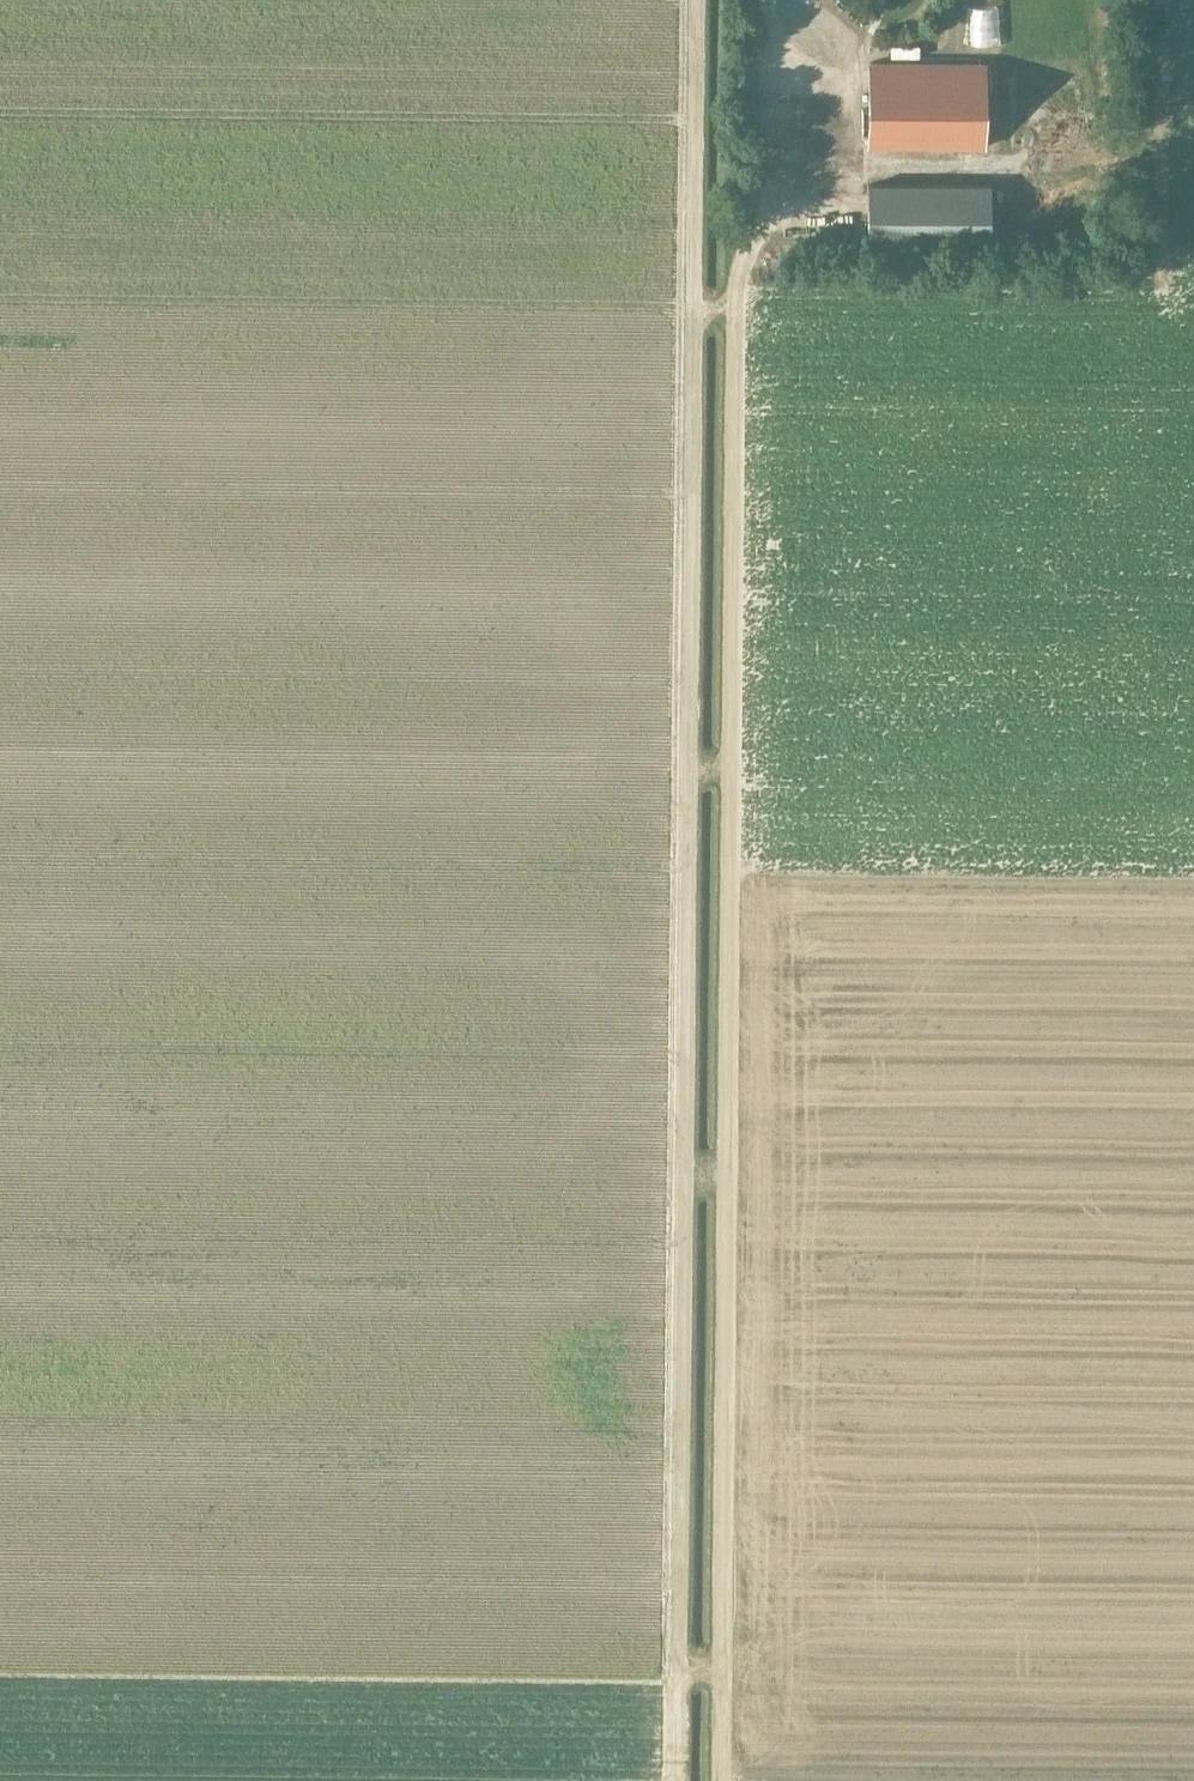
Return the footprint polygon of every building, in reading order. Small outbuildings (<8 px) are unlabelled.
[(818,10),(835,19),(840,8),(825,0),(823,0),(818,10)] [(868,62),(868,145),(984,145),(984,62),(868,62)] [(743,82),(743,65),(731,65),(731,82),(743,82)] [(990,184),(868,183),(868,245),(990,246),(990,184)]
